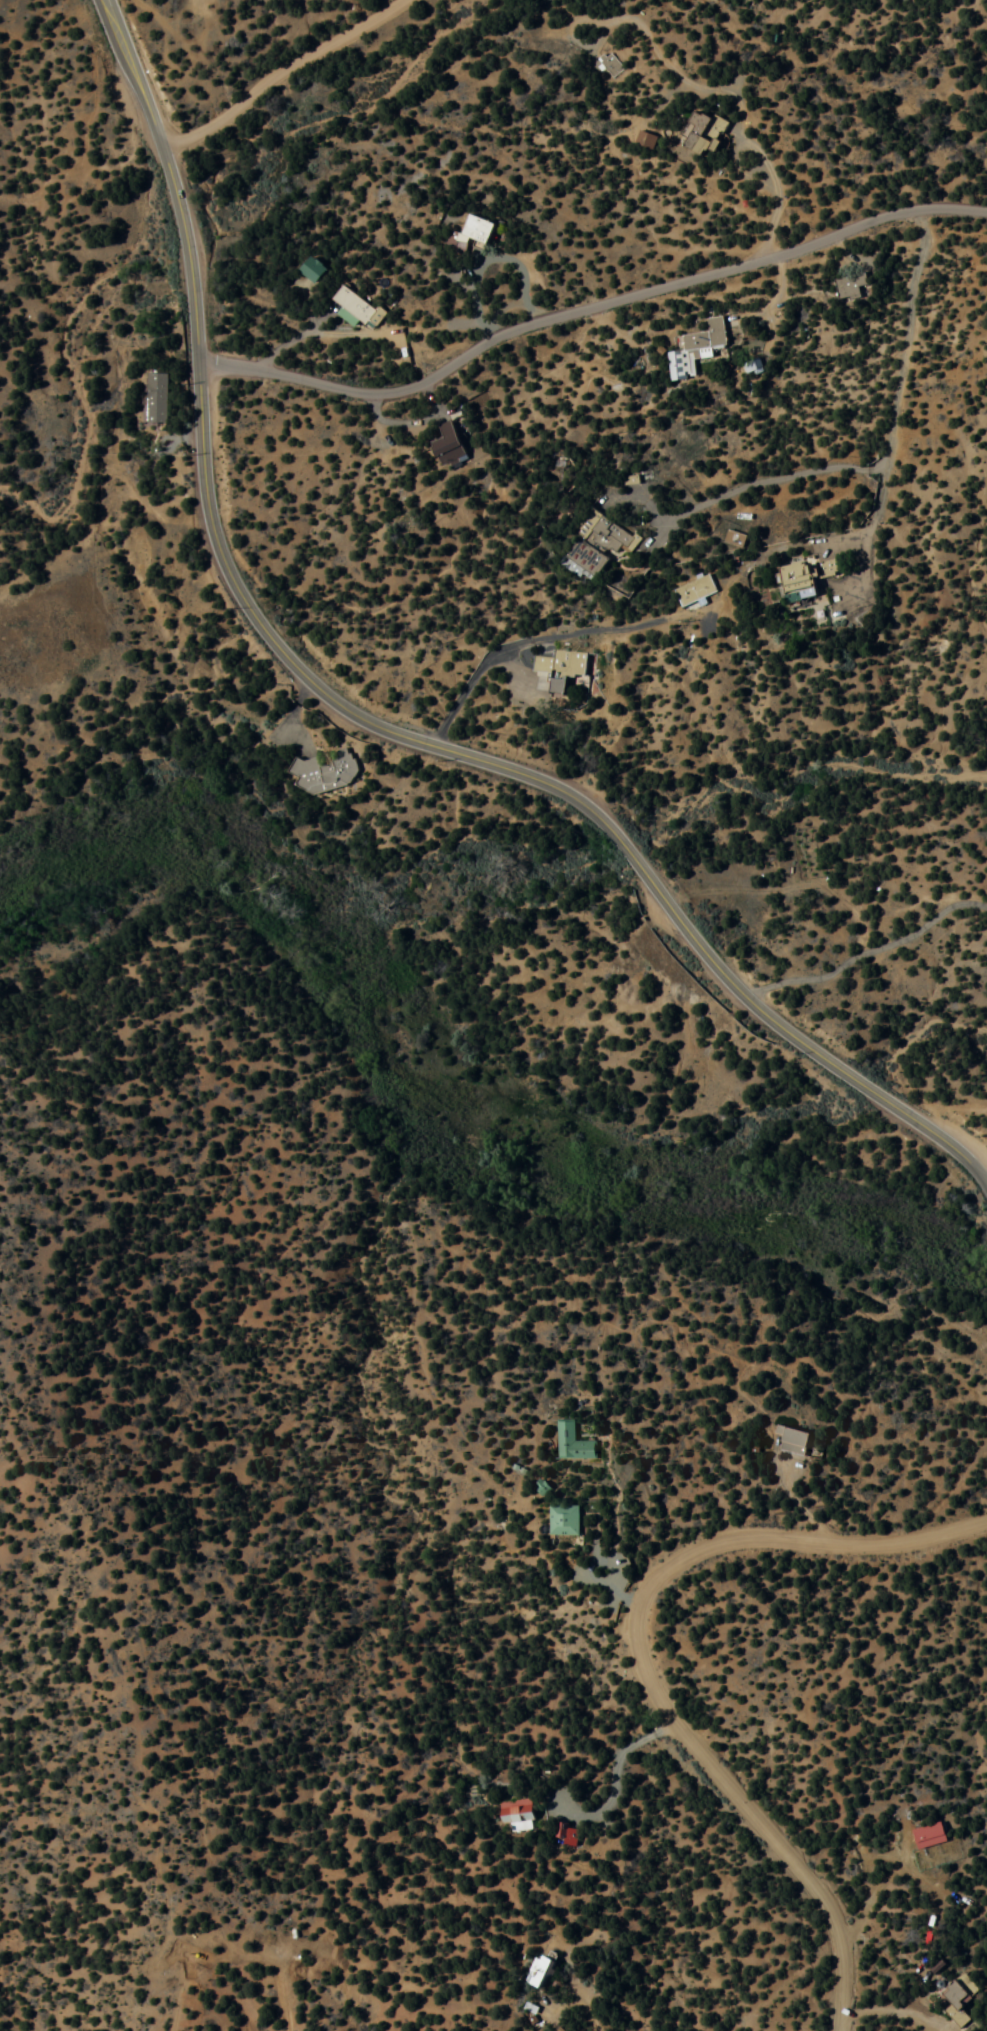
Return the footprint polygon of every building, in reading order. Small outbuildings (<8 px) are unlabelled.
[(687,139),(716,154),(726,134),(727,135),(737,117),(719,108),(717,112),(699,103),(693,116),(698,118),(687,139)] [(648,124),(667,131),(663,144),(644,137),(648,124)] [(491,237),(498,215),(471,206),(462,233),(472,237),(474,231),(491,237)] [(316,250),(331,263),(317,280),(301,267),(316,250)] [(349,279),(390,309),(375,330),(334,299),(349,279)] [(571,556),(600,575),(620,546),(631,553),(642,538),(596,507),(580,530),(585,534),(571,556)] [(746,535),(726,530),(723,543),(743,548),(746,535)] [(814,597),(811,579),(838,573),(835,558),(812,562),(812,560),(776,567),(783,604),(814,597)] [(718,591),(710,573),(676,588),(684,606),(718,591)] [(534,671),(553,671),(552,692),(568,693),(568,678),(585,679),(587,651),(554,650),(554,656),(535,655),(534,671)] [(352,746),(334,750),(337,762),(320,765),(318,756),(294,761),(297,773),(299,773),(303,788),(313,785),(314,790),(359,780),(352,746)] [(576,1440),(576,1421),(559,1421),(559,1458),(597,1458),(597,1440),(576,1440)] [(813,1431),(788,1427),(784,1451),(809,1455),(813,1431)] [(552,1535),(581,1535),(581,1505),(552,1505),(552,1535)] [(512,1823),(513,1831),(539,1827),(533,1797),(501,1802),(505,1824),(512,1823)] [(910,1831),(916,1851),(946,1842),(940,1823),(910,1831)] [(561,1957),(549,1949),(528,1980),(539,1988),(561,1957)] [(944,2011),(961,2030),(971,2022),(959,2008),(979,1992),(962,1972),(938,1993),(949,2006),(944,2011)]
